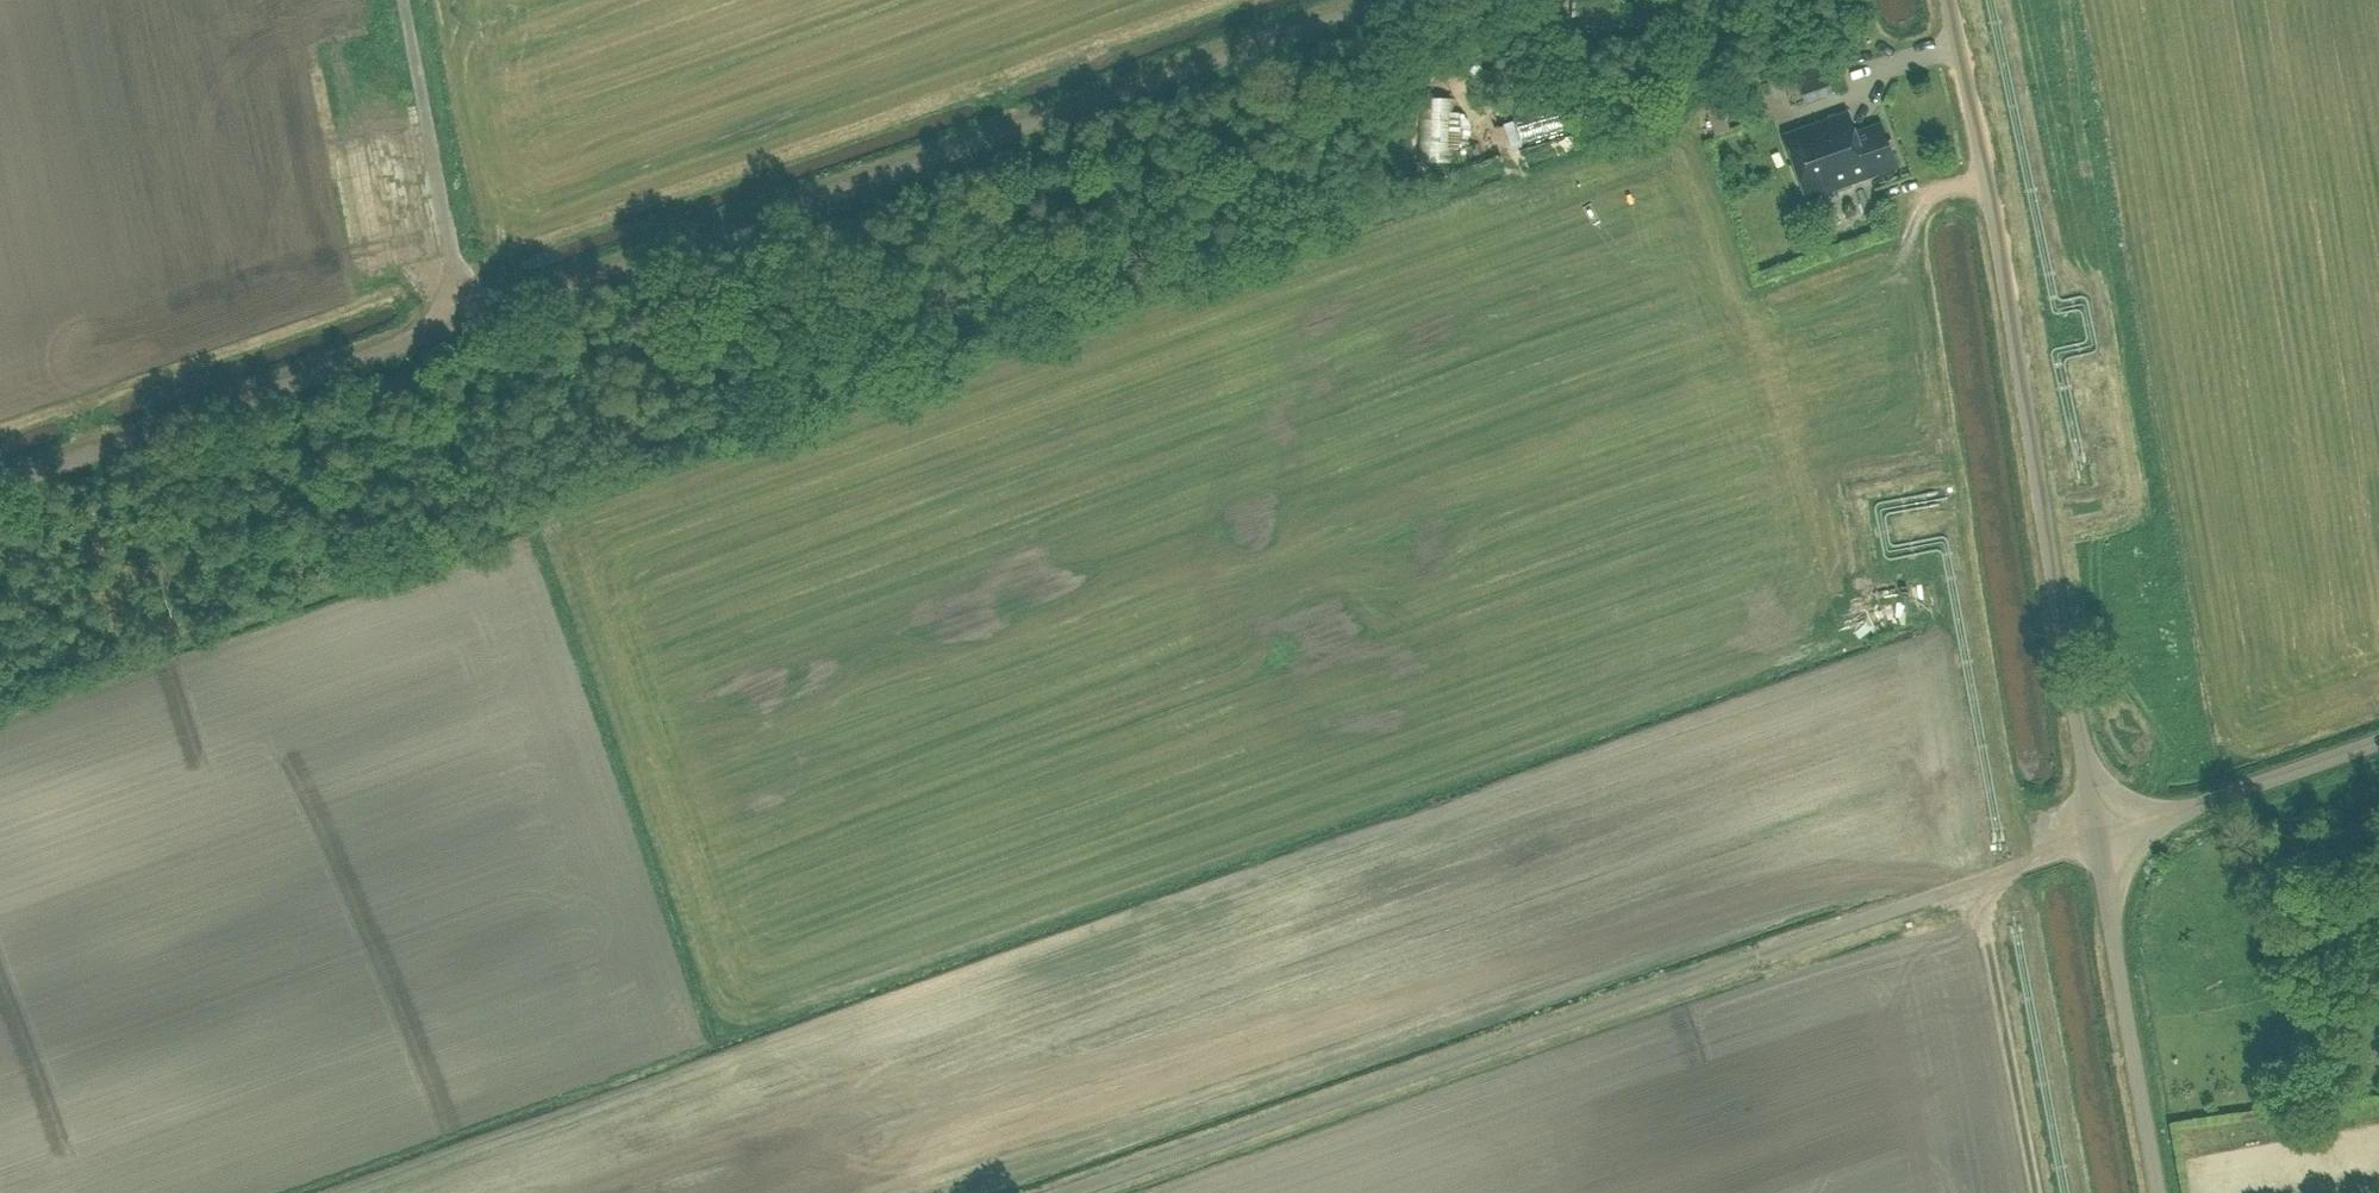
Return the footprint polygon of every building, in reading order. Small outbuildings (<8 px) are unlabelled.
[(1855,132),(1847,112),(1783,135),(1806,200),(1896,168),(1880,123),(1855,132)]
